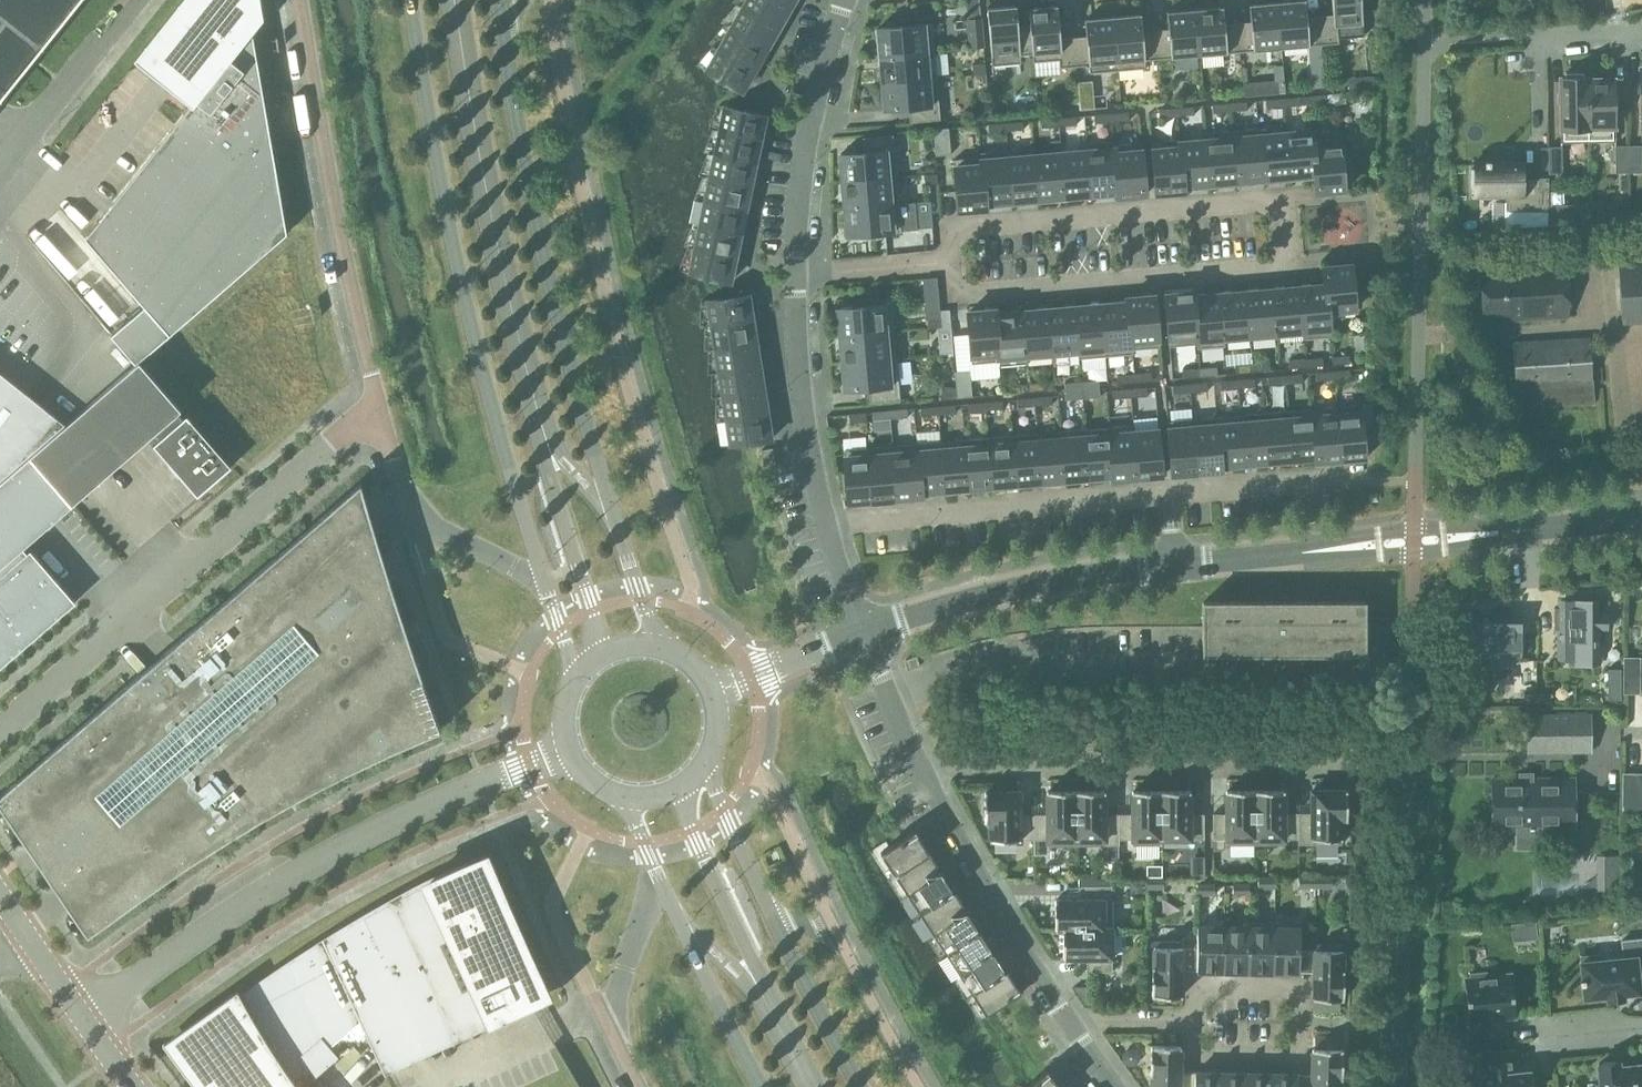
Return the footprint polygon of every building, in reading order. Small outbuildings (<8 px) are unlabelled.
[(80,0),(0,0),(0,101),(80,0)] [(136,364),(140,361),(287,233),(253,32),(264,18),(261,0),(182,0),(135,59),(192,105),(86,238),(145,306),(111,335),(136,364)] [(743,8),(778,28),(790,7),(777,0),(747,0),(743,8)] [(970,38),(971,48),(984,47),(983,37),(980,0),(967,0),(970,38)] [(1323,45),(1320,15),(1307,17),(1305,0),(1301,0),(1277,2),(1282,48),(1323,45)] [(1364,36),(1361,0),(1332,0),(1333,14),(1320,15),(1323,45),(1339,43),(1338,38),(1364,36)] [(1240,52),(1282,48),(1277,2),(1249,5),(1251,22),(1238,23),(1240,52)] [(1016,5),(987,7),(992,66),(1021,63),(1020,55),(1033,54),(1033,62),(1034,62),(1029,8),(1028,8),(1030,25),(1018,26),(1016,5)] [(1060,68),(1076,66),(1074,37),(1060,38),(1057,5),(1029,8),(1034,62),(1059,60),(1060,68)] [(1199,56),(1240,52),(1238,23),(1225,24),(1223,7),(1195,9),(1199,56)] [(743,8),(731,29),(766,49),(778,28),(743,8)] [(1158,59),(1199,56),(1195,9),(1167,12),(1169,29),(1156,30),(1158,59)] [(1141,14),(1113,17),(1118,71),(1146,68),(1145,60),(1158,59),(1156,30),(1143,31),(1141,14)] [(1085,19),(1087,36),(1074,37),(1076,66),(1089,65),(1090,73),(1118,71),(1113,17),(1085,19)] [(878,28),(880,56),(934,51),(932,23),(878,28)] [(731,29),(719,49),(754,70),(766,49),(731,29)] [(742,90),(754,70),(719,49),(707,70),(706,70),(705,71),(729,85),(742,92),(743,91),(742,90)] [(929,78),(927,53),(935,52),(934,51),(880,56),(883,83),(937,78),(937,77),(929,78)] [(986,73),(985,63),(972,65),(973,74),(986,73)] [(1311,73),(1313,88),(1325,87),(1324,72),(1311,73)] [(1588,79),(1588,78),(1584,78),(1584,72),(1565,73),(1565,78),(1561,78),(1562,141),(1588,141),(1587,79),(1588,79)] [(883,83),(885,110),(909,108),(910,122),(941,120),(939,105),(937,78),(883,83)] [(1587,79),(1588,141),(1615,141),(1614,79),(1588,79),(1587,79)] [(1265,81),(1244,83),(1245,96),(1266,94),(1265,81)] [(1326,95),(1310,96),(1309,96),(1310,104),(1327,103),(1326,95)] [(1283,99),(1283,107),(1301,105),(1300,97),(1283,99)] [(1266,108),(1283,107),(1283,99),(1266,100),(1266,108)] [(1230,103),(1231,111),(1248,110),(1247,102),(1230,103)] [(1213,113),(1231,111),(1230,103),(1213,105),(1213,113)] [(720,131),(760,140),(765,116),(765,117),(766,115),(724,106),(724,108),(725,108),(720,131)] [(1177,108),(1177,116),(1195,115),(1194,106),(1177,108)] [(1160,118),(1177,116),(1177,108),(1160,109),(1160,118)] [(1129,112),(1112,114),(1112,122),(1129,120),(1129,112)] [(1112,122),(1112,114),(1094,115),(1095,123),(1112,122)] [(1058,118),(1059,127),(1076,125),(1076,117),(1058,118)] [(1042,128),(1059,127),(1058,118),(1041,120),(1042,128)] [(1006,123),(1006,131),(1023,130),(1023,122),(1006,123)] [(989,133),(1006,131),(1006,123),(988,125),(989,133)] [(951,154),(949,128),(933,129),(936,156),(951,154)] [(1237,182),(1263,179),(1259,128),(1232,130),(1237,182)] [(1263,179),(1290,177),(1286,134),(1260,136),(1260,128),(1259,128),(1263,179)] [(1206,133),(1210,184),(1237,182),(1232,130),(1206,133)] [(720,131),(715,155),(755,163),(760,140),(720,131)] [(1286,134),(1290,177),(1315,175),(1317,193),(1313,131),(1286,134)] [(1314,131),(1313,131),(1317,193),(1346,190),(1341,138),(1314,141),(1314,131)] [(1185,186),(1210,184),(1206,133),(1205,133),(1205,141),(1181,143),(1180,139),(1179,139),(1184,191),(1185,191),(1185,186)] [(840,154),(843,182),(897,177),(893,135),(863,138),(864,152),(840,154)] [(1184,191),(1179,139),(1152,142),(1152,150),(1156,193),(1184,191)] [(1087,143),(1092,195),(1117,192),(1118,197),(1119,197),(1114,141),(1087,143)] [(1115,141),(1114,141),(1119,197),(1147,194),(1143,151),(1142,143),(1115,145),(1115,141)] [(1065,197),(1092,195),(1087,143),(1086,143),(1087,151),(1062,153),(1065,197)] [(1629,172),(1641,172),(1641,168),(1641,145),(1628,146),(1629,172)] [(1629,172),(1628,146),(1615,146),(1615,172),(1629,172)] [(1562,147),(1548,147),(1549,173),(1562,173),(1562,147)] [(1039,199),(1034,148),(1008,150),(1013,202),(1039,199)] [(1039,199),(1065,197),(1062,153),(1036,156),(1035,148),(1034,148),(1039,199)] [(987,204),(1013,202),(1008,150),(981,152),(987,208),(988,208),(987,204)] [(954,159),(955,167),(958,211),(987,208),(981,152),(980,152),(981,157),(954,159)] [(710,178),(750,187),(755,163),(715,155),(710,178)] [(1507,212),(1549,212),(1549,184),(1523,184),(1523,162),(1490,162),(1490,160),(1485,160),(1485,162),(1474,162),(1474,170),(1471,170),(1471,188),(1474,188),(1474,196),(1507,196),(1507,212)] [(938,183),(937,173),(924,175),(925,184),(938,183)] [(843,182),(845,208),(899,203),(897,177),(843,182)] [(710,178),(705,202),(745,210),(750,187),(710,178)] [(931,201),(899,203),(845,208),(847,236),(902,231),(902,230),(933,227),(931,201)] [(700,225),(740,234),(745,210),(705,202),(700,225)] [(700,225),(695,249),(735,257),(740,234),(700,225)] [(287,233),(140,361),(182,409),(236,362),(269,400),(273,396),(291,416),(308,402),(307,401),(310,398),(312,400),(323,390),(322,389),(329,382),(323,350),(325,350),(323,335),(320,335),(320,331),(315,300),(301,303),(287,233)] [(689,273),(730,282),(731,281),(730,281),(735,257),(695,249),(690,272),(689,272),(689,273)] [(1641,322),(1641,264),(1619,266),(1623,323),(1641,322)] [(1324,268),(1330,337),(1332,337),(1331,329),(1329,311),(1356,309),(1352,265),(1324,268)] [(1483,321),(1569,317),(1566,265),(1479,270),(1483,321)] [(1325,285),(1299,288),(1304,339),(1330,337),(1324,268),(1323,268),(1325,285)] [(1304,339),(1299,288),(1273,290),(1277,334),(1302,331),(1303,339),(1304,339)] [(1273,290),(1246,292),(1250,336),(1277,334),(1273,290)] [(1194,292),(1193,293),(1198,349),(1225,346),(1220,295),(1195,297),(1194,292)] [(1250,336),(1246,292),(1220,295),(1225,346),(1225,338),(1250,336)] [(1198,349),(1193,293),(1165,295),(1169,339),(1170,347),(1196,344),(1197,349),(1198,349)] [(708,302),(712,326),(752,320),(748,296),(749,296),(749,294),(707,301),(707,302),(708,302)] [(1127,298),(1133,354),(1134,354),(1134,350),(1160,347),(1160,339),(1156,296),(1127,298)] [(1127,303),(1101,305),(1106,357),(1133,354),(1127,298),(1127,303)] [(840,336),(894,332),(892,304),(838,308),(840,336)] [(1075,307),(1080,359),(1106,357),(1101,305),(1075,307)] [(1075,307),(1049,310),(1053,353),(1078,351),(1079,359),(1080,359),(1075,307)] [(1000,366),(995,310),(967,312),(972,364),(999,362),(999,366),(1000,366)] [(996,310),(995,310),(1000,366),(1027,364),(1022,312),(997,314),(996,310)] [(1022,312),(1027,364),(1028,364),(1027,356),(1053,353),(1049,310),(1022,312)] [(929,328),(942,327),(941,318),(928,319),(929,328)] [(716,350),(755,343),(752,320),(712,326),(716,350)] [(840,336),(843,363),(897,358),(894,332),(840,336)] [(1513,342),(1517,407),(1594,402),(1590,338),(1513,342)] [(716,350),(719,373),(759,367),(755,343),(716,350)] [(953,353),(952,343),(939,344),(940,354),(953,353)] [(1350,363),(1349,355),(1332,356),(1333,364),(1350,363)] [(1323,357),(1306,359),(1306,367),(1323,365),(1323,357)] [(901,400),(897,358),(843,363),(845,390),(869,388),(870,403),(901,400)] [(1306,367),(1306,359),(1289,360),(1289,368),(1306,367)] [(66,425),(31,456),(73,504),(152,435),(157,442),(154,445),(198,496),(231,467),(187,415),(184,419),(178,412),(182,409),(140,361),(136,364),(66,425)] [(1270,362),(1253,363),(1253,372),(1270,370),(1270,362)] [(1253,372),(1253,363),(1236,365),(1236,373),(1253,372)] [(723,397),(763,391),(759,367),(719,373),(723,397)] [(1217,367),(1199,368),(1200,376),(1217,375),(1217,367)] [(1200,376),(1199,368),(1183,370),(1183,378),(1200,376)] [(955,371),(957,398),(973,396),(970,370),(955,371)] [(1333,371),(1334,380),(1351,378),(1350,370),(1333,371)] [(1317,381),(1334,380),(1333,371),(1316,373),(1317,381)] [(66,425),(0,372),(0,482),(31,456),(66,425)] [(1152,372),(1135,374),(1135,382),(1152,380),(1152,372)] [(1135,382),(1135,374),(1117,375),(1118,383),(1135,382)] [(1285,376),(1286,384),(1303,382),(1302,374),(1285,376)] [(1269,385),(1286,384),(1285,376),(1268,377),(1269,385)] [(1255,378),(1237,380),(1238,388),(1255,386),(1255,378)] [(1082,382),(1082,390),(1100,389),(1099,380),(1082,382)] [(1238,388),(1237,380),(1220,381),(1221,389),(1238,388)] [(1046,382),(1029,383),(1029,391),(1046,390),(1046,382)] [(1065,383),(1065,392),(1082,390),(1082,382),(1065,383)] [(1029,391),(1029,383),(1011,385),(1012,393),(1029,391)] [(1189,384),(1190,392),(1208,391),(1207,383),(1189,384)] [(1173,394),(1190,392),(1189,384),(1173,386),(1173,394)] [(942,386),(940,399),(957,398),(956,388),(942,386)] [(1147,388),(1130,389),(1131,397),(1148,396),(1147,388)] [(1082,390),(1082,398),(1100,397),(1100,389),(1082,390)] [(1131,397),(1130,389),(1113,391),(1113,399),(1131,397)] [(1066,400),(1082,398),(1082,390),(1065,392),(1066,400)] [(723,397),(727,421),(767,414),(763,391),(723,397)] [(1034,398),(1035,406),(1052,404),(1052,396),(1034,398)] [(1018,407),(1035,406),(1034,398),(1017,399),(1018,407)] [(985,402),(986,410),(1003,409),(1003,401),(985,402)] [(969,412),(986,410),(985,402),(968,404),(969,412)] [(1336,407),(1341,460),(1366,458),(1361,404),(1336,407)] [(955,405),(938,406),(938,414),(956,413),(955,405)] [(938,414),(938,406),(921,408),(921,416),(938,414)] [(1312,409),(1317,462),(1341,460),(1336,407),(1312,409)] [(907,409),(890,410),(891,419),(908,417),(907,409)] [(1315,458),(1316,462),(1317,462),(1312,409),(1288,411),(1293,460),(1315,458)] [(891,419),(890,410),(873,412),(874,420),(891,419)] [(1288,419),(1265,421),(1269,462),(1293,460),(1288,411),(1287,411),(1288,419)] [(849,414),(850,422),(867,421),(866,413),(849,414)] [(730,446),(771,439),(771,438),(770,438),(767,414),(727,421),(731,444),(730,445),(730,446)] [(1241,415),(1217,417),(1222,471),(1223,470),(1222,466),(1245,464),(1241,415)] [(1242,415),(1241,415),(1245,464),(1269,462),(1265,421),(1242,423),(1242,415)] [(1222,471),(1217,417),(1193,419),(1198,473),(1222,471)] [(1172,475),(1198,473),(1193,419),(1168,422),(1168,429),(1172,475)] [(1134,424),(1133,425),(1137,478),(1163,476),(1159,430),(1135,432),(1134,424)] [(1137,478),(1133,425),(1109,427),(1114,480),(1137,478)] [(1109,435),(1087,437),(1086,429),(1085,429),(1089,478),(1112,476),(1113,480),(1114,480),(1109,427),(1108,427),(1109,435)] [(1089,478),(1085,429),(1061,431),(1066,480),(1089,478)] [(1042,482),(1066,480),(1061,431),(1060,431),(1061,439),(1038,441),(1042,482)] [(993,487),(1017,485),(1013,435),(988,437),(993,487)] [(1042,482),(1038,441),(1015,443),(1014,435),(1013,435),(1017,485),(1042,482)] [(993,487),(988,437),(988,445),(965,447),(969,489),(993,487)] [(945,491),(969,489),(965,447),(965,440),(941,442),(945,491)] [(941,442),(917,444),(922,497),(923,497),(922,493),(945,491),(941,442)] [(917,444),(893,446),(898,499),(922,497),(917,444)] [(893,446),(869,448),(874,501),(898,499),(893,446)] [(764,466),(776,464),(773,448),(761,449),(764,466)] [(843,472),(843,471),(842,471),(844,494),(845,494),(845,492),(848,492),(849,503),(874,501),(869,448),(844,450),(846,472),(843,472)] [(73,504),(31,456),(0,482),(0,668),(76,602),(31,550),(28,553),(23,548),(73,504)] [(152,664),(127,685),(0,795),(0,801),(88,934),(152,889),(170,876),(188,864),(206,852),(225,840),(244,828),(263,817),(282,806),(301,795),(321,785),(340,775),(360,765),(380,756),(400,746),(420,738),(441,729),(423,680),(411,644),(399,607),(387,571),(376,534),(369,509),(361,483),(176,642),(165,652),(152,664)] [(1258,601),(1204,601),(1203,602),(1203,603),(1203,653),(1203,654),(1204,655),(1258,655),(1258,601)] [(1258,601),(1258,655),(1311,655),(1311,601),(1258,601)] [(1311,601),(1311,655),(1365,654),(1366,653),(1366,603),(1365,602),(1364,601),(1311,601)] [(1554,614),(1554,635),(1558,635),(1558,666),(1602,666),(1602,637),(1608,637),(1608,613),(1601,613),(1601,606),(1564,606),(1564,614),(1554,614)] [(1514,613),(1492,613),(1492,617),(1461,617),(1462,661),(1491,661),(1491,667),(1515,667),(1515,660),(1522,660),(1521,623),(1514,623),(1514,613)] [(920,665),(919,662),(919,661),(918,659),(917,658),(917,657),(916,657),(916,656),(915,656),(906,660),(905,660),(905,661),(905,662),(907,669),(908,669),(908,670),(909,670),(910,670),(918,667),(919,667),(919,666),(920,666),(920,665)] [(1625,658),(1624,693),(1639,693),(1639,658),(1625,658)] [(1621,673),(1608,673),(1608,704),(1621,704),(1621,673)] [(1538,695),(1524,695),(1524,704),(1538,705),(1538,695)] [(1551,696),(1538,695),(1538,705),(1551,705),(1551,696)] [(1529,751),(1592,751),(1592,715),(1529,715),(1529,751)] [(1638,809),(1638,774),(1624,774),(1623,809),(1638,809)] [(1493,829),(1575,829),(1575,778),(1493,778),(1493,829)] [(1161,791),(1162,845),(1163,845),(1163,839),(1186,839),(1205,839),(1204,813),(1191,814),(1191,790),(1161,791)] [(1256,844),(1256,790),(1227,790),(1227,813),(1213,813),(1213,851),(1221,851),(1227,844),(1256,844)] [(1298,844),(1299,844),(1299,813),(1285,813),(1285,790),(1256,790),(1256,844),(1285,844),(1285,839),(1298,839),(1298,844)] [(1299,813),(1299,844),(1342,844),(1342,820),(1347,820),(1347,790),(1312,790),(1312,813),(1299,813)] [(1034,840),(1034,814),(1020,814),(1020,791),(985,791),(985,821),(991,821),(991,840),(1034,840)] [(1048,845),(1076,845),(1076,791),(1048,791),(1048,814),(1034,814),(1034,840),(1048,840),(1048,845)] [(1076,791),(1076,845),(1119,845),(1119,814),(1106,814),(1106,791),(1076,791)] [(1133,845),(1162,845),(1161,791),(1133,791),(1133,814),(1119,814),(1119,845),(1120,845),(1120,840),(1133,839),(1133,845)] [(895,874),(929,851),(915,830),(881,853),(895,874)] [(385,1075),(388,1073),(553,997),(489,851),(421,882),(376,906),(337,929),(322,939),(326,947),(360,1021),(385,1075)] [(908,894),(942,871),(929,851),(895,874),(908,894)] [(921,914),(955,891),(942,871),(908,894),(921,914)] [(1316,877),(1299,877),(1299,887),(1316,887),(1316,877)] [(1316,877),(1316,887),(1332,887),(1332,877),(1316,877)] [(1078,900),(1055,900),(1055,929),(1112,929),(1112,878),(1078,878),(1078,900)] [(1147,878),(1147,888),(1164,888),(1163,878),(1147,878)] [(1275,878),(1258,878),(1258,887),(1275,887),(1275,878)] [(1617,881),(1608,881),(1608,891),(1617,891),(1617,881)] [(1215,884),(1198,884),(1198,894),(1215,894),(1215,884)] [(1250,884),(1233,884),(1233,894),(1250,894),(1250,884)] [(934,934),(969,911),(955,891),(921,914),(934,934)] [(947,954),(982,931),(969,911),(934,934),(947,954)] [(1248,927),(1224,926),(1223,971),(1248,971),(1249,922),(1248,922),(1248,927)] [(1249,922),(1248,971),(1274,972),(1275,922),(1249,922)] [(1301,922),(1275,922),(1274,972),(1300,972),(1301,922)] [(1223,971),(1224,926),(1198,926),(1197,970),(1198,970),(1223,971)] [(1112,929),(1055,929),(1055,930),(1063,930),(1064,958),(1087,958),(1087,971),(1112,971),(1112,958),(1112,929)] [(960,974),(995,952),(982,931),(947,954),(960,974)] [(1585,998),(1607,996),(1608,1000),(1624,998),(1624,994),(1640,992),(1638,974),(1641,974),(1641,938),(1622,940),(1623,958),(1602,960),(1601,954),(1580,956),(1583,978),(1580,978),(1580,983),(1583,983),(1585,998)] [(322,939),(301,952),(253,984),(240,994),(238,989),(163,1042),(198,1086),(298,1086),(293,1080),(360,1021),(326,947),(322,939)] [(1152,995),(1182,996),(1183,942),(1154,941),(1154,966),(1153,966),(1152,995)] [(1314,998),(1344,999),(1344,969),(1343,969),(1343,945),(1315,944),(1314,998)] [(973,994),(1008,972),(995,952),(960,974),(973,994)] [(1008,972),(973,994),(987,1015),(1022,993),(1008,972)] [(1506,1033),(1504,1018),(1514,1017),(1516,1017),(1515,1012),(1511,974),(1488,976),(1487,972),(1470,973),(1471,978),(1465,978),(1469,1014),(1469,1021),(1471,1021),(1475,1021),(1476,1036),(1506,1033)] [(1151,1075),(1152,1075),(1152,1086),(1180,1086),(1181,1046),(1151,1046),(1151,1075)] [(1343,1049),(1313,1048),(1311,1086),(1340,1086),(1340,1079),(1342,1079),(1343,1049)] [(1514,1072),(1512,1050),(1483,1053),(1485,1075),(1479,1076),(1481,1086),(1532,1086),(1531,1075),(1530,1071),(1514,1072)] [(1620,1066),(1619,1062),(1598,1064),(1601,1086),(1641,1086),(1641,1064),(1620,1066)] [(1047,1070),(1027,1086),(1061,1086),(1047,1070)] [(1195,1086),(1221,1086),(1221,1073),(1195,1072),(1195,1086)] [(1221,1086),(1246,1086),(1247,1073),(1221,1073),(1221,1086)] [(1246,1086),(1272,1086),(1272,1074),(1247,1073),(1246,1086)] [(1272,1086),(1298,1086),(1298,1074),(1272,1074),(1272,1086)]
